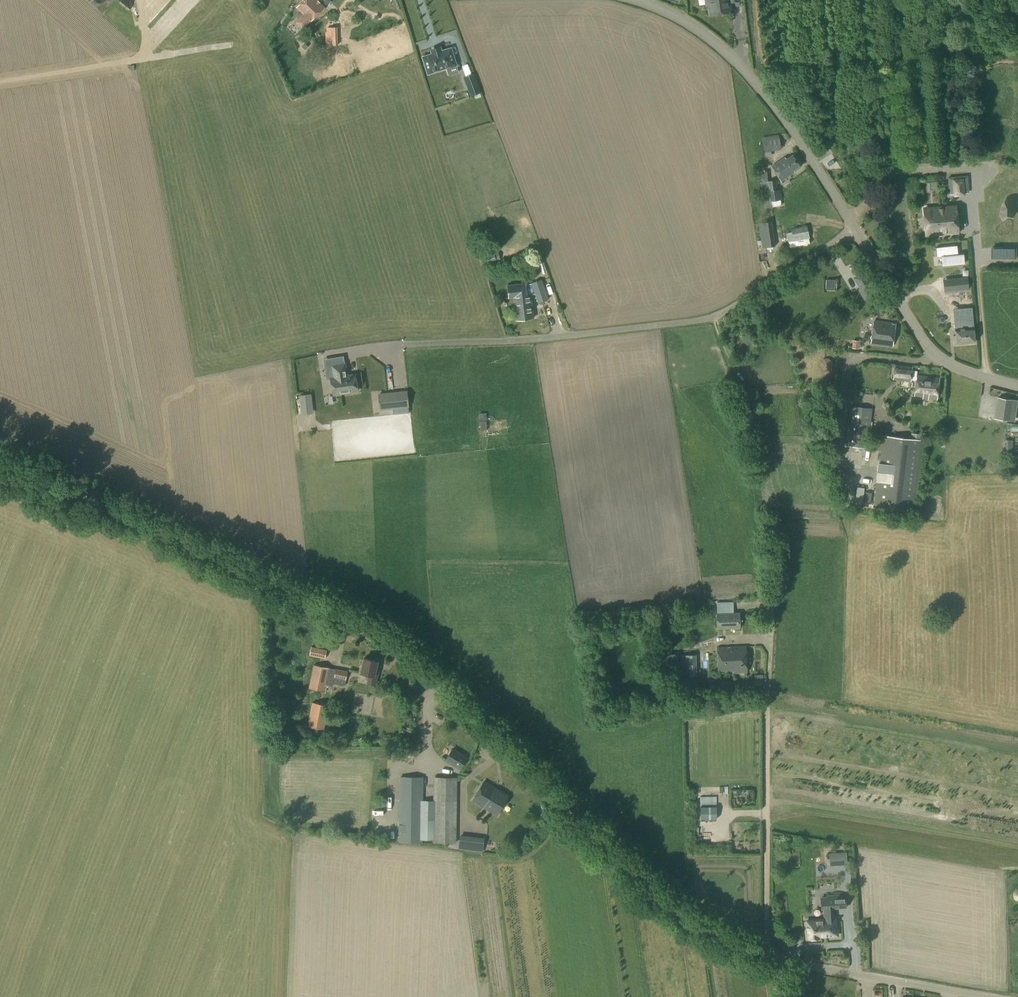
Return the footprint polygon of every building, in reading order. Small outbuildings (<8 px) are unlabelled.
[(154,6),(158,12),(173,1),(173,0),(162,0),(154,6)] [(324,8),(316,0),(304,0),(296,8),(303,15),(295,22),(302,30),(324,8)] [(730,11),(728,0),(707,0),(709,14),(730,11)] [(733,0),(734,12),(742,11),(741,0),(734,0),(733,0)] [(456,65),(451,48),(441,51),(441,49),(431,52),(432,54),(422,57),(428,74),(456,65)] [(470,97),(482,93),(474,73),(463,78),(470,97)] [(765,157),(771,156),(771,151),(781,150),(779,135),(762,137),(764,151),(765,157)] [(799,165),(792,154),(786,158),(785,157),(771,166),(780,180),(794,171),(792,169),(799,165)] [(769,181),(767,169),(760,170),(762,182),(761,182),(764,208),(781,206),(780,200),(782,200),(780,189),(778,190),(776,180),(769,181)] [(966,196),(965,193),(968,193),(967,176),(948,177),(949,195),(953,195),(954,197),(966,196)] [(927,235),(957,233),(955,206),(925,209),(927,235)] [(771,221),(759,223),(760,230),(772,228),(771,221)] [(762,248),(775,246),(774,239),(761,241),(762,248)] [(961,246),(940,248),(941,258),(946,258),(947,267),(967,265),(966,255),(962,256),(961,246)] [(1003,258),(1003,248),(990,247),(990,258),(1003,258)] [(494,253),(494,252),(487,254),(490,264),(497,261),(501,259),(498,252),(494,253)] [(876,293),(864,271),(853,277),(860,289),(859,290),(864,300),(876,293)] [(967,277),(953,278),(954,290),(969,288),(967,277)] [(835,291),(835,280),(826,279),(825,290),(835,291)] [(547,299),(541,280),(531,283),(532,284),(535,295),(538,303),(547,299)] [(525,283),(507,285),(509,298),(513,297),(515,320),(533,318),(530,295),(535,295),(532,284),(525,285),(525,283)] [(957,344),(974,342),(972,319),(954,320),(956,335),(952,335),(953,343),(957,343),(957,344)] [(893,346),(896,324),(874,321),(870,343),(893,346)] [(742,341),(738,347),(746,353),(750,347),(742,341)] [(346,362),(331,365),(333,377),(330,377),(333,396),(359,392),(356,373),(348,374),(346,362)] [(917,375),(917,371),(911,370),(912,367),(896,365),(894,379),(910,381),(910,380),(917,380),(914,395),(927,397),(927,398),(936,399),(939,378),(917,375)] [(305,384),(320,379),(319,373),(303,377),(305,384)] [(408,390),(378,394),(380,410),(409,407),(408,390)] [(1010,421),(1013,400),(997,398),(994,418),(1010,421)] [(867,448),(872,408),(852,406),(847,446),(867,448)] [(922,440),(922,434),(911,433),(911,439),(883,436),(874,509),(915,513),(924,441),(922,440)] [(561,586),(572,583),(569,572),(558,575),(561,586)] [(719,601),(719,609),(735,609),(735,600),(719,601)] [(717,629),(741,629),(740,613),(717,613),(717,629)] [(325,659),(327,650),(311,646),(309,656),(325,659)] [(732,657),(733,670),(734,670),(734,672),(746,672),(745,647),(727,648),(727,657),(732,657)] [(718,671),(733,670),(732,657),(727,657),(727,648),(717,648),(718,671)] [(681,651),(682,671),(698,671),(697,650),(681,651)] [(658,666),(678,666),(678,655),(658,655),(658,666)] [(375,685),(378,669),(375,668),(377,661),(363,658),(360,674),(368,675),(367,684),(375,685)] [(345,686),(347,671),(313,665),(309,689),(329,693),(330,686),(333,687),(334,684),(345,686)] [(325,729),(329,705),(312,702),(308,726),(325,729)] [(460,768),(467,757),(452,748),(445,760),(460,768)] [(422,843),(423,777),(400,777),(399,842),(422,843)] [(456,843),(457,777),(434,777),(433,843),(456,843)] [(496,816),(508,796),(485,782),(473,801),(496,816)] [(482,852),(484,838),(460,835),(458,849),(482,852)] [(721,835),(705,835),(705,847),(721,847),(721,835)] [(839,852),(829,853),(830,866),(840,865),(839,852)] [(846,908),(845,895),(832,896),(827,897),(827,898),(821,898),(822,906),(828,906),(828,913),(826,913),(826,920),(807,921),(808,937),(810,937),(810,938),(824,937),(824,936),(838,935),(838,930),(836,930),(835,919),(834,919),(833,908),(846,908)]
